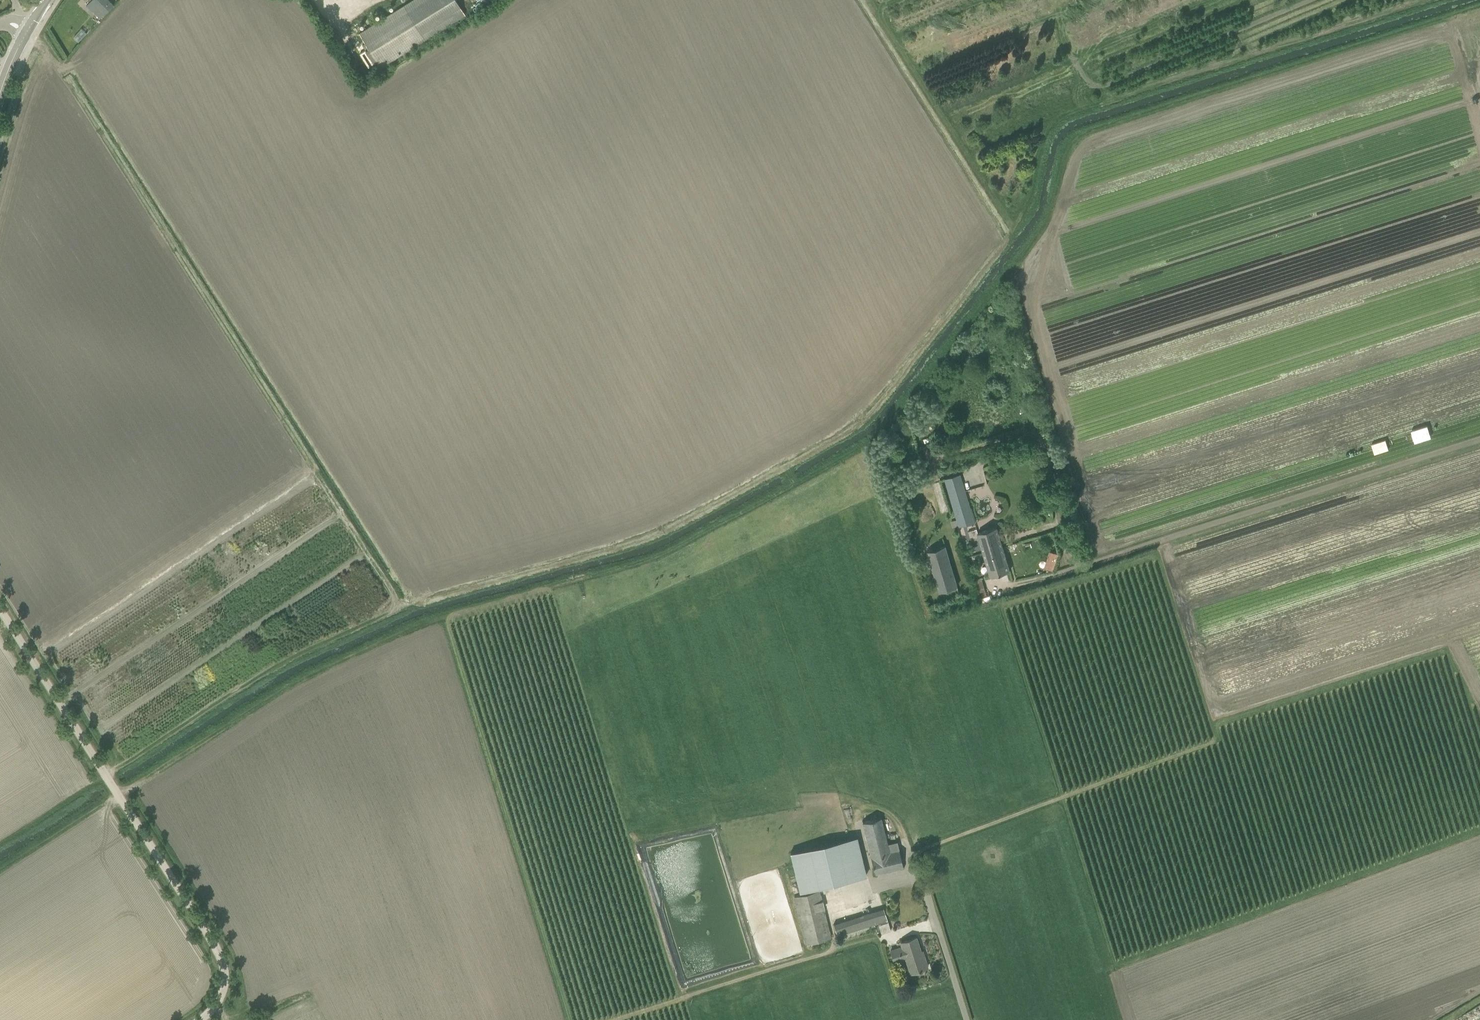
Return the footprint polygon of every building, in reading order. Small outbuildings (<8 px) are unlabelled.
[(91,0),(105,14),(114,5),(109,0),(91,0)] [(359,33),(366,43),(369,47),(365,50),(374,64),(377,62),(381,68),(466,15),(456,0),(412,0),(359,33)] [(374,64),(365,50),(360,53),(370,69),(375,65),(374,64)] [(975,521),(961,474),(945,479),(958,526),(975,521)] [(984,552),(1003,546),(997,527),(978,533),(984,552)] [(927,551),(939,591),(940,591),(958,586),(946,545),(927,551)] [(984,552),(991,576),(1010,570),(1003,546),(984,552)] [(1050,550),(1044,567),(1052,569),(1058,552),(1050,550)] [(983,582),(975,584),(978,597),(987,595),(983,582)] [(897,841),(888,843),(881,817),(863,822),(871,856),(875,872),(874,873),(875,873),(903,866),(899,850),(897,841)] [(800,892),(867,875),(857,836),(790,852),(800,892)] [(819,890),(795,896),(801,920),(825,914),(819,890)] [(887,909),(835,920),(838,933),(879,924),(881,932),(891,930),(887,909)] [(831,938),(825,914),(801,920),(806,944),(831,938)] [(911,972),(928,967),(924,955),(923,956),(916,937),(901,942),(903,947),(891,950),(894,961),(906,957),(911,972)]
